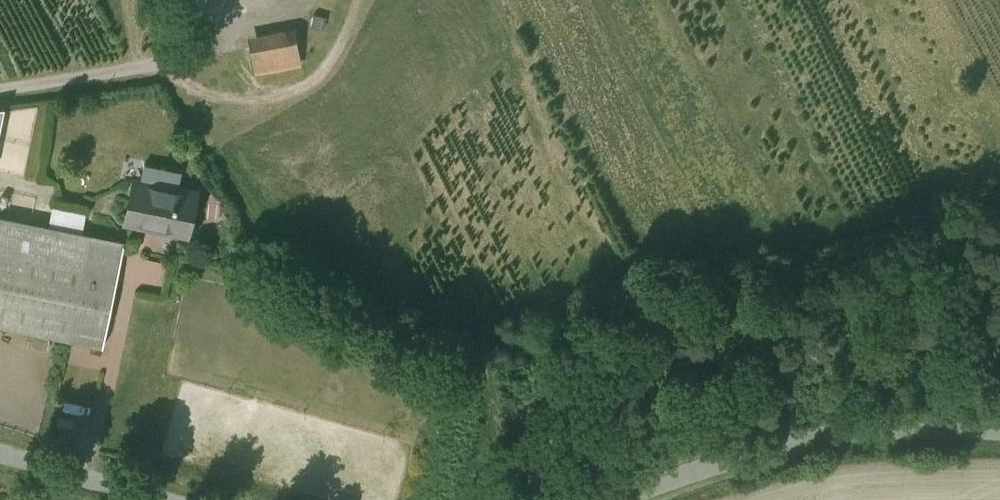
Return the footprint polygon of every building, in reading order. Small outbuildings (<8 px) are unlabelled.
[(248,37),(251,49),(284,42),(297,39),(294,27),(248,37)] [(297,39),(284,42),(289,65),(302,63),(297,39)] [(284,42),(251,49),(256,72),(289,65),(284,42)] [(226,52),(229,73),(253,70),(250,49),(226,52)] [(289,65),(256,72),(258,86),(305,76),(302,63),(289,65)] [(194,193),(137,181),(128,220),(186,232),(194,193)] [(61,336),(69,338),(90,237),(0,219),(0,324),(61,336)] [(124,244),(90,237),(69,338),(103,345),(124,244)] [(160,448),(131,440),(127,455),(156,463),(160,448)]
